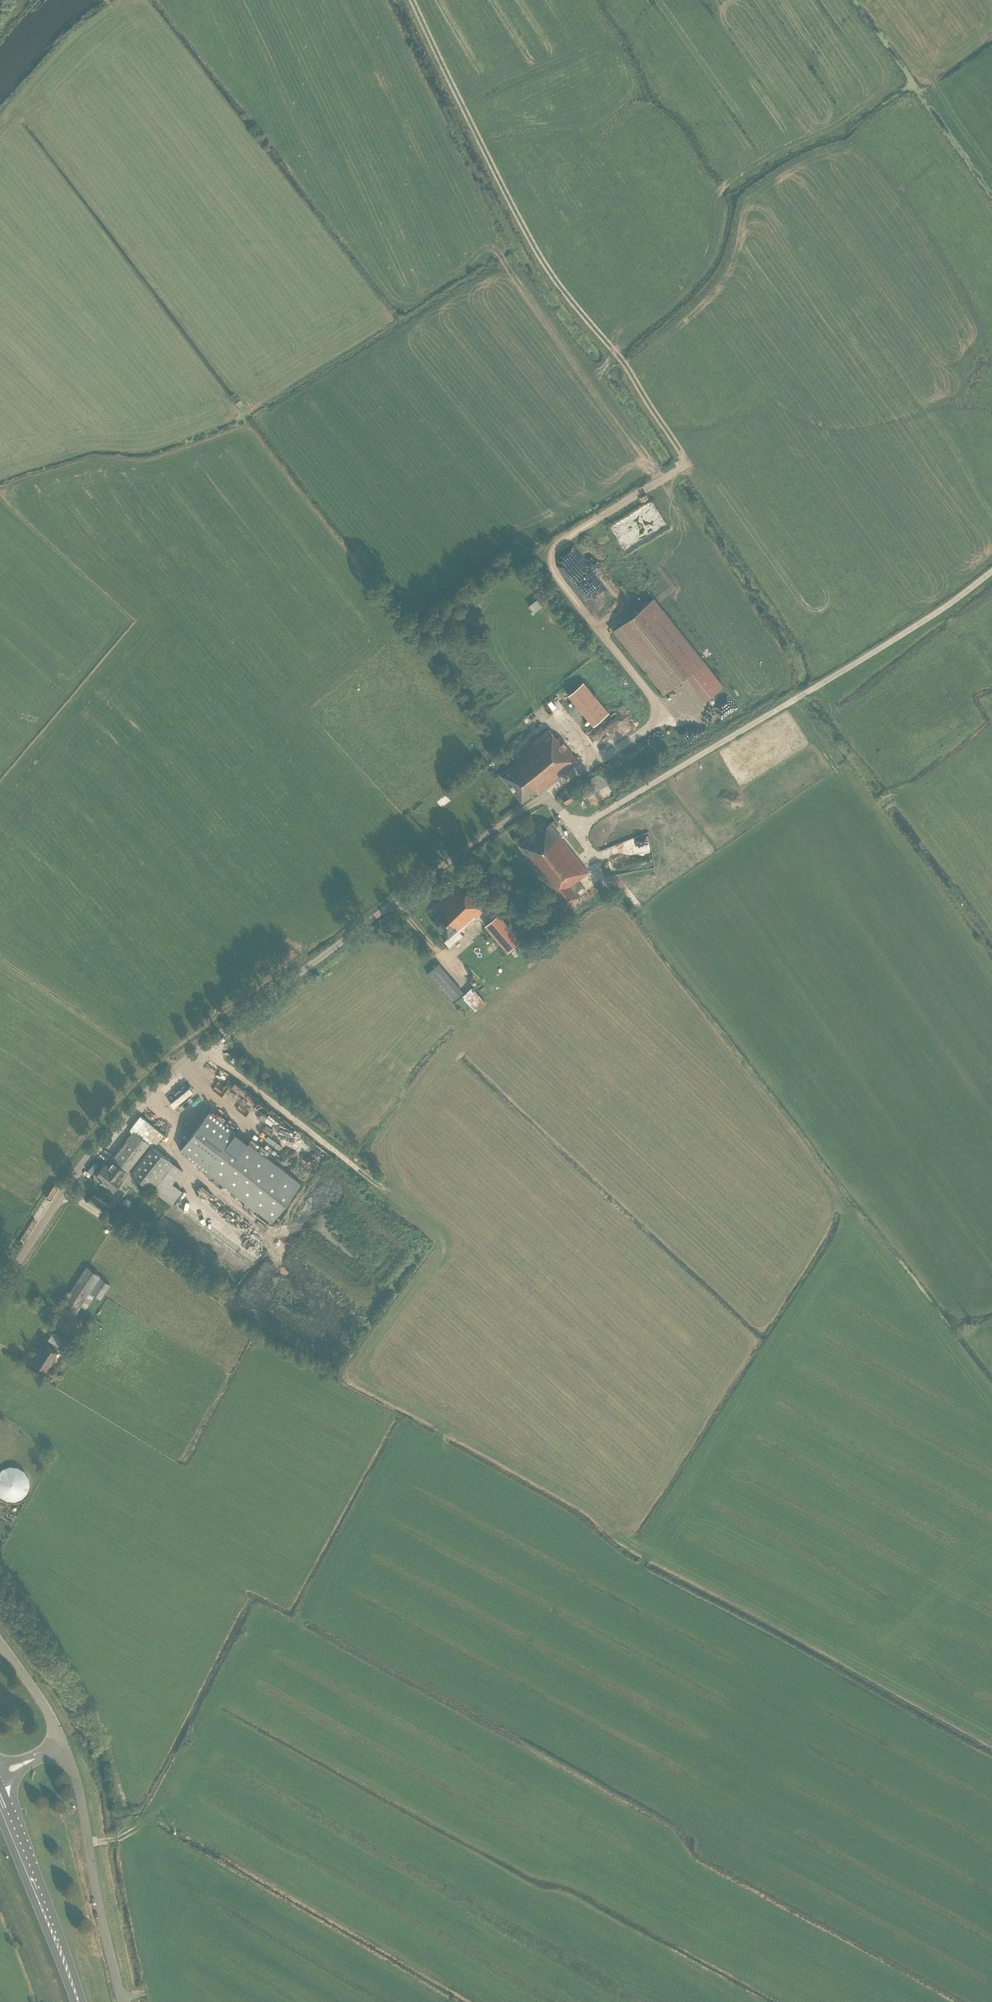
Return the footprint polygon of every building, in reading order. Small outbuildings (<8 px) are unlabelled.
[(594,569),(617,603),(622,599),(599,566),(594,569)] [(723,685),(704,661),(654,598),(613,630),(663,693),(687,674),(705,699),(723,685)] [(609,712),(583,682),(568,695),(593,725),(609,712)] [(637,694),(644,700),(647,697),(640,690),(637,694)] [(538,792),(579,760),(559,736),(557,738),(549,729),(532,742),(533,744),(522,753),(516,758),(510,763),(512,765),(501,774),(522,801),(536,790),(538,792)] [(584,798),(608,783),(601,772),(562,795),(567,804),(582,795),(584,798)] [(705,818),(709,824),(721,816),(718,810),(705,818)] [(577,881),(588,872),(550,823),(541,830),(540,829),(519,846),(524,852),(525,851),(526,853),(525,854),(555,892),(553,894),(559,901),(560,900),(566,907),(578,898),(574,893),(582,887),(577,881)] [(441,894),(452,883),(444,875),(433,886),(441,894)] [(450,939),(487,907),(471,888),(464,893),(460,888),(440,906),(441,908),(430,916),(450,939)] [(521,939),(498,913),(484,926),(507,952),(521,939)] [(521,940),(513,949),(518,954),(526,945),(521,940)] [(463,991),(439,963),(426,973),(451,1001),(463,991)] [(485,1001),(472,987),(453,1003),(466,1017),(485,1001)] [(188,1095),(195,1099),(197,1094),(191,1090),(188,1095)] [(186,1099),(182,1104),(192,1111),(196,1107),(186,1099)] [(301,1183),(270,1159),(209,1111),(179,1150),(272,1221),(301,1183)] [(133,1131),(154,1147),(164,1134),(141,1115),(131,1128),(131,1131),(133,1132),(133,1131)] [(151,1187),(171,1160),(133,1131),(107,1164),(105,1163),(95,1176),(114,1191),(130,1170),(151,1187)] [(306,1153),(302,1156),(309,1164),(313,1161),(306,1153)] [(306,1176),(309,1173),(303,1165),(299,1168),(306,1176)] [(148,1222),(144,1228),(153,1234),(157,1228),(148,1222)] [(423,1244),(416,1237),(412,1242),(406,1237),(403,1241),(416,1252),(423,1244)] [(89,1291),(100,1275),(86,1266),(60,1307),(73,1316),(81,1305),(86,1308),(94,1295),(89,1291)] [(251,1287),(255,1282),(246,1274),(242,1280),(251,1287)] [(101,1298),(110,1284),(100,1277),(91,1291),(101,1298)] [(18,1303),(25,1308),(29,1301),(23,1296),(18,1303)] [(95,1316),(93,1320),(103,1325),(105,1321),(95,1316)] [(59,1347),(64,1339),(53,1332),(48,1340),(59,1347)] [(46,1368),(57,1352),(45,1344),(34,1361),(46,1368)] [(1,1499),(2,1500),(4,1501),(6,1501),(7,1502),(10,1502),(11,1503),(12,1503),(14,1502),(15,1502),(17,1502),(18,1501),(20,1501),(21,1500),(23,1499),(24,1498),(26,1496),(27,1495),(28,1493),(28,1492),(28,1491),(29,1490),(29,1488),(30,1486),(30,1485),(30,1483),(30,1482),(29,1481),(29,1480),(28,1478),(28,1477),(27,1475),(26,1473),(25,1472),(23,1471),(22,1470),(21,1469),(19,1468),(17,1467),(15,1467),(14,1467),(12,1467),(10,1467),(9,1467),(7,1467),(5,1468),(3,1469),(2,1470),(1,1470),(0,1471),(0,1498),(1,1499)]
